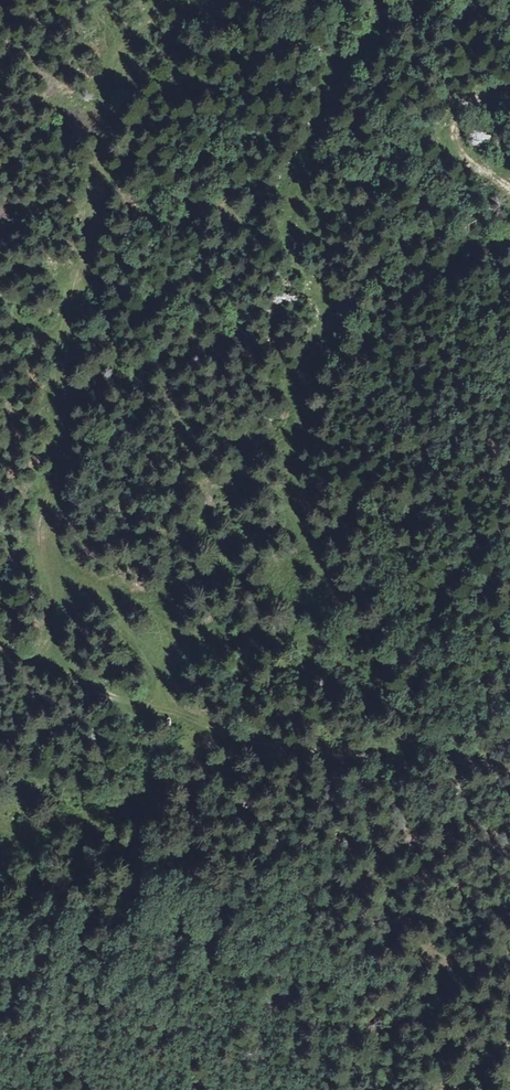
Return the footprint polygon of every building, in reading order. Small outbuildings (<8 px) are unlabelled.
[(490,147),(489,132),(470,134),(472,149),(490,147)]
